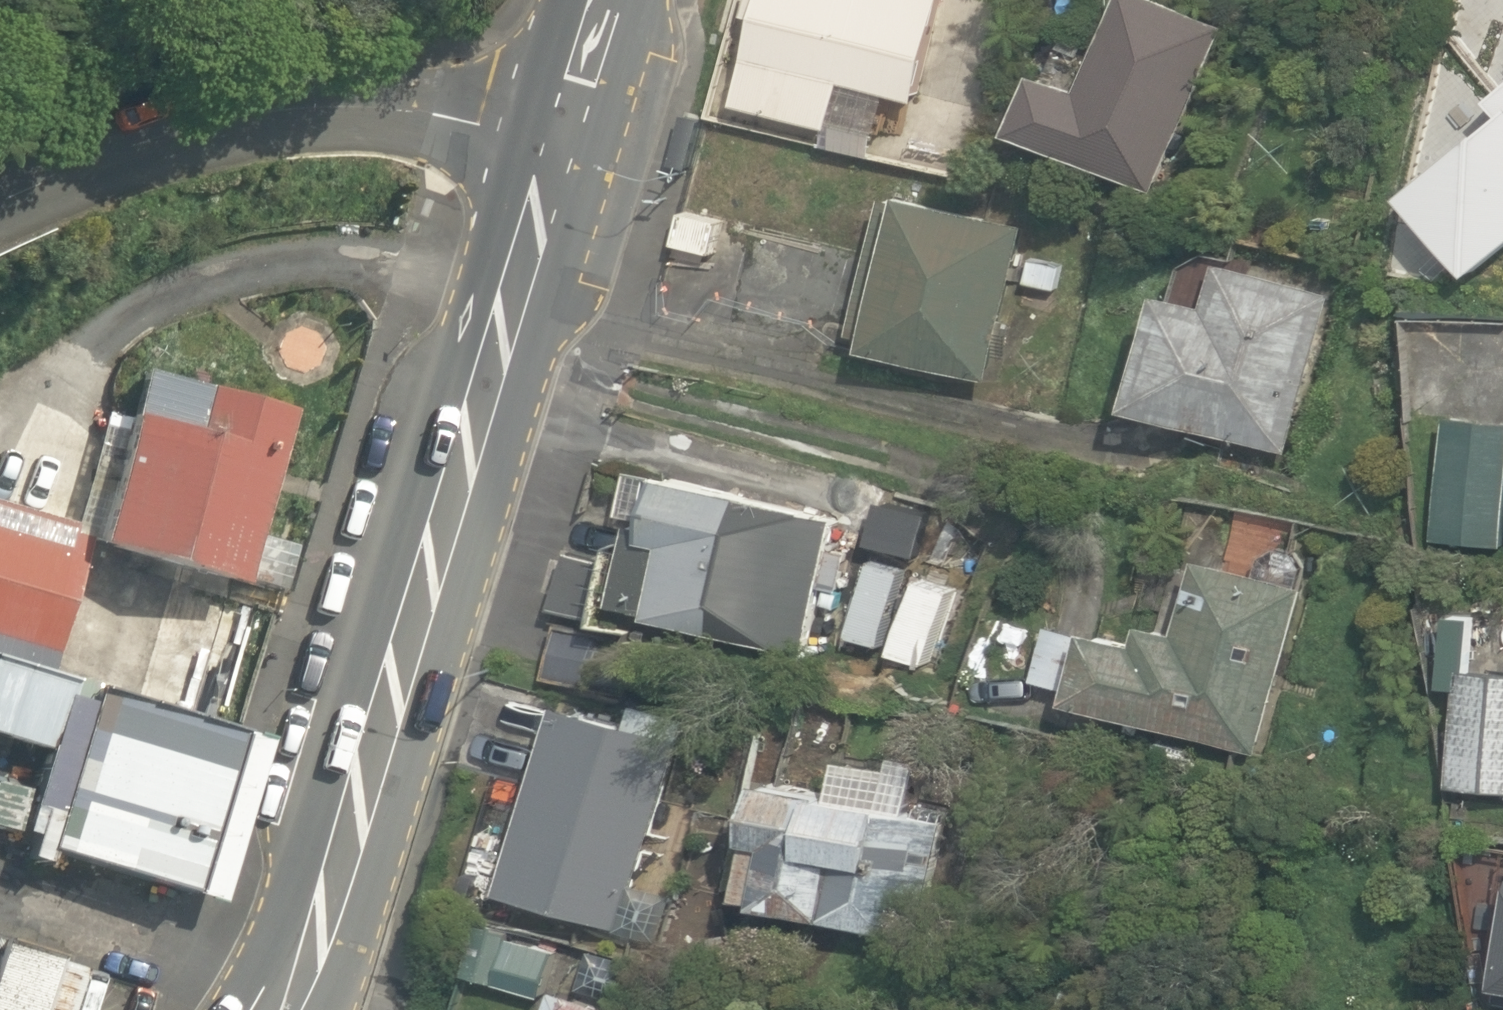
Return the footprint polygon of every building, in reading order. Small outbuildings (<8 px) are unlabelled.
[(746,12),(758,15),(737,98),(834,124),(835,120),(881,132),(891,90),(919,97),(943,0),(749,0),(746,12)] [(1014,125),(1157,189),(1230,24),(1175,0),(1120,0),(1082,83),(1040,64),(1014,125)] [(691,167),(703,119),(685,115),(673,163),(691,167)] [(868,334),(866,342),(994,375),(1031,220),(907,188),(905,196),(886,191),(853,330),(868,334)] [(1209,299),(1165,284),(1130,400),(1290,451),(1335,291),(1222,257),(1209,299)] [(280,373),(304,381),(325,370),(334,343),(323,323),(297,315),(277,327),(269,350),(280,373)] [(285,407),(134,366),(86,539),(236,582),(285,407)] [(1502,533),(1502,421),(1448,415),(1433,539),(1502,545),(1502,533)] [(632,512),(639,513),(617,597),(652,606),(651,610),(774,642),(775,640),(805,648),(822,583),(840,588),(850,550),(832,546),(841,513),(663,467),(661,477),(652,474),(652,476),(642,473),(632,512)] [(52,652),(87,528),(0,502),(0,637),(52,652)] [(1073,688),(1070,696),(1258,752),(1306,586),(1299,583),(1304,568),(1295,552),(1278,546),(1261,555),(1256,569),(1200,553),(1179,626),(1146,616),(1141,638),(1092,623),(1089,633),(1049,622),(1034,676),(1073,688)] [(596,618),(613,563),(570,549),(553,605),(596,618)] [(1461,666),(1449,784),(1502,789),(1502,670),(1461,666)] [(39,846),(216,901),(265,738),(87,685),(82,699),(59,693),(15,829),(24,832),(18,855),(35,860),(39,846)] [(629,721),(562,698),(501,886),(621,928),(682,739),(680,737),(687,719),(636,702),(629,721)] [(888,798),(766,770),(751,833),(755,834),(743,889),(761,893),(759,896),(871,922),(887,851),(877,849),(888,798)] [(542,995),(558,947),(535,940),(531,952),(508,944),(513,930),(482,920),(465,970),(542,995)] [(0,945),(0,1009),(32,1009),(48,960),(0,945)] [(573,988),(570,995),(555,989),(546,1009),(627,1009),(573,988)]
